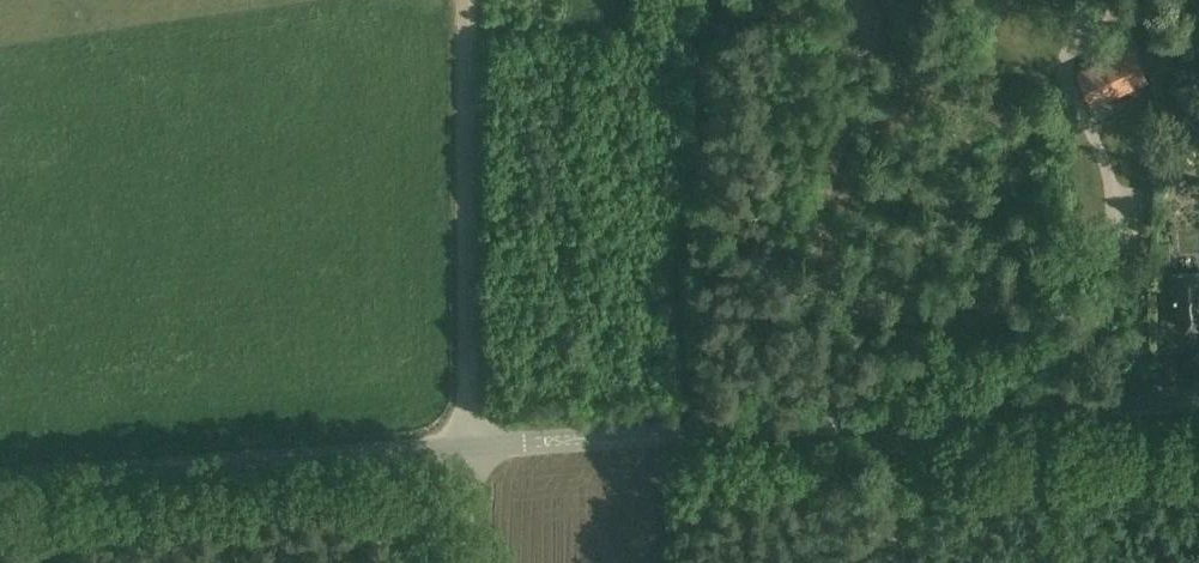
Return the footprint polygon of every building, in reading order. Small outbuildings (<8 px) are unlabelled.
[(1095,98),(1143,77),(1132,51),(1084,72),(1095,98)] [(1183,326),(1198,325),(1198,274),(1175,275),(1176,290),(1180,290),(1183,326)]
